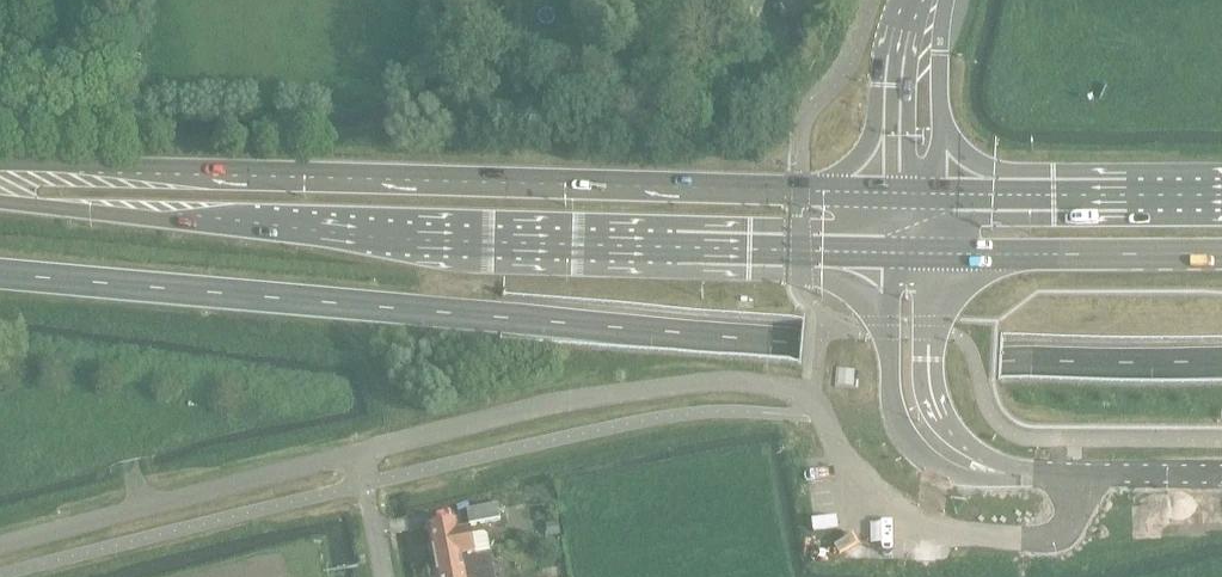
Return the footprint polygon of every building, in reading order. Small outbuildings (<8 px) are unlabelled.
[(485,33),(504,33),(504,18),(485,18),(485,33)] [(550,56),(539,56),(540,72),(551,72),(550,56)] [(470,500),(472,509),(468,509),(471,526),(501,520),(499,507),(527,501),(525,491),(496,497),(496,495),(470,500)] [(431,526),(437,561),(491,551),(488,535),(485,533),(473,535),(472,530),(457,533),(455,522),(431,526)] [(559,522),(547,524),(549,537),(561,535),(559,522)] [(491,554),(491,551),(437,561),(440,576),(496,576),(491,554)]
